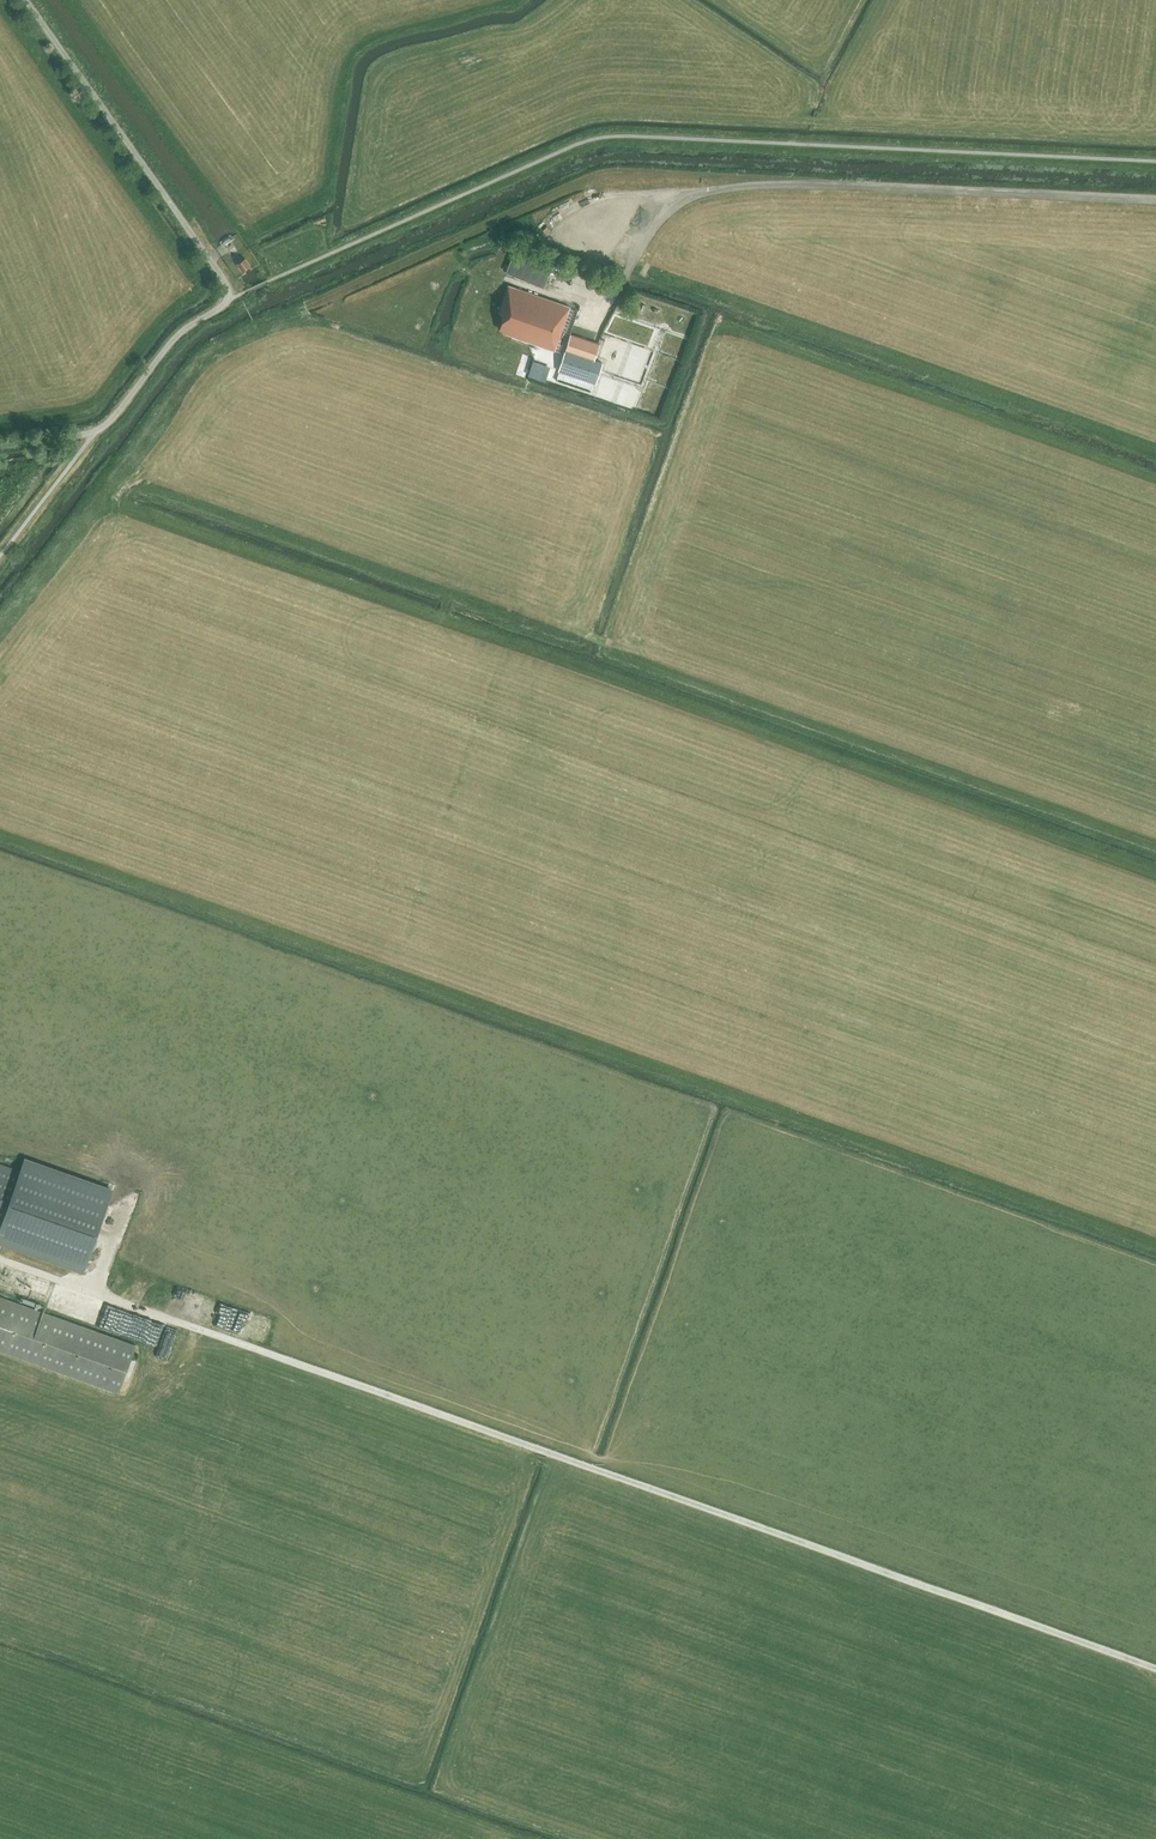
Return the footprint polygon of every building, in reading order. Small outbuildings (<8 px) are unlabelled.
[(522,246),(513,273),(552,287),(562,260),(522,246)] [(248,267),(250,266),(245,258),(237,263),(242,271),(244,270),(246,268),(248,267)] [(565,321),(571,306),(509,285),(499,313),(480,306),(475,320),(485,323),(482,331),(500,338),(502,333),(557,353),(568,322),(565,321)] [(596,384),(603,362),(595,360),(600,344),(571,334),(558,371),(559,371),(593,383),(596,384)] [(600,393),(636,407),(651,367),(642,363),(642,365),(632,361),(627,374),(610,368),(600,393)] [(549,370),(533,365),(529,376),(545,381),(549,370)] [(559,371),(556,381),(590,393),(593,383),(559,371)] [(24,1159),(20,1171),(0,1164),(0,1242),(83,1271),(112,1190),(24,1159)] [(119,1392),(136,1345),(0,1297),(0,1349),(119,1392)]
